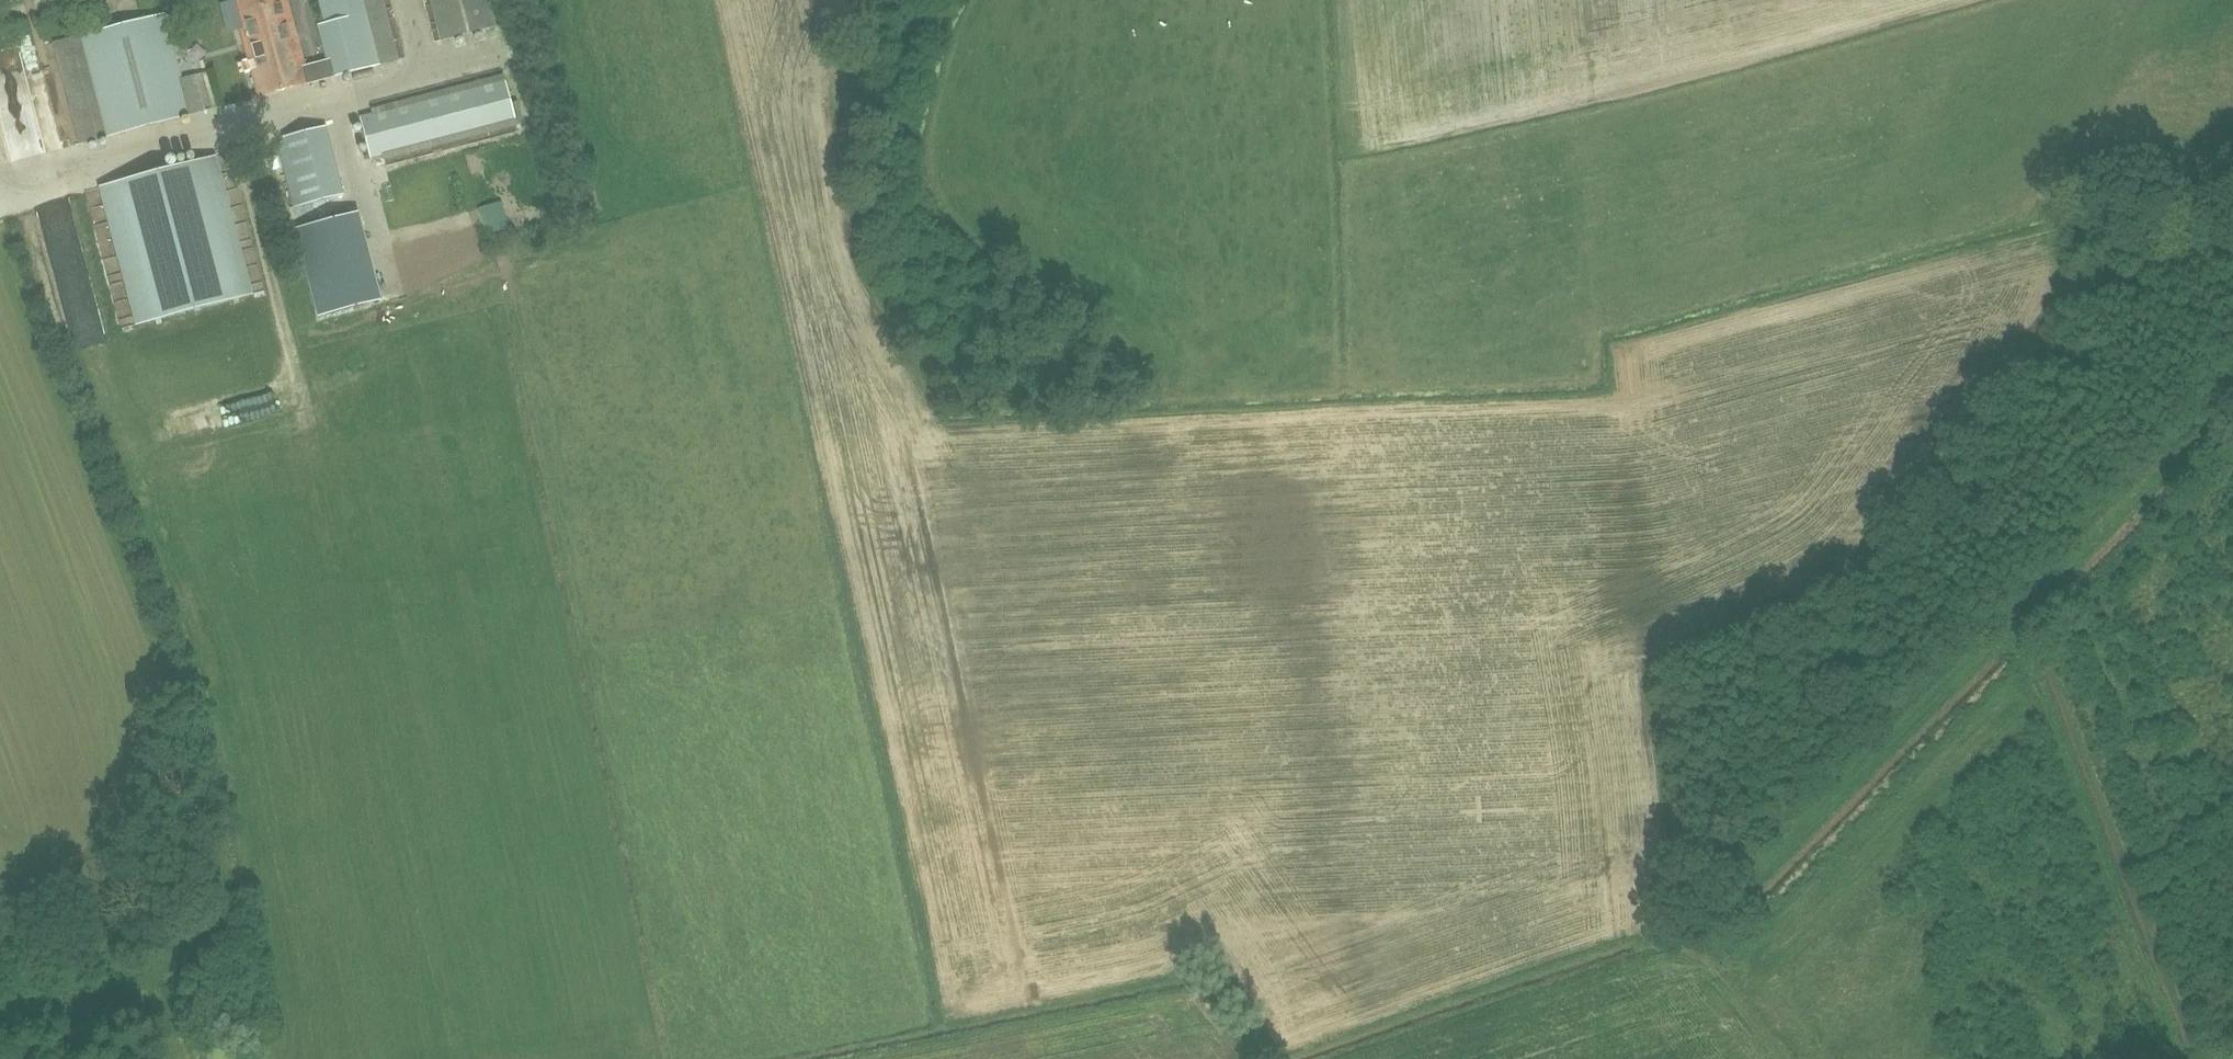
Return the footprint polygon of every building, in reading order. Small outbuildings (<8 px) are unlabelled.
[(288,0),(237,0),(236,0),(243,27),(240,28),(258,97),(309,84),(288,0)] [(334,22),(317,26),(331,79),(399,62),(383,0),(328,0),(334,22)] [(487,28),(480,0),(436,0),(446,39),(487,28)] [(79,144),(105,137),(190,115),(206,111),(196,76),(181,80),(164,15),(53,43),(79,144)] [(372,110),(374,115),(361,119),(371,159),(517,122),(505,76),(372,110)] [(276,211),(301,205),(343,195),(327,127),(259,143),(276,211)] [(203,160),(118,182),(153,321),(239,299),(203,160)] [(486,207),(491,233),(514,230),(509,203),(486,207)]
